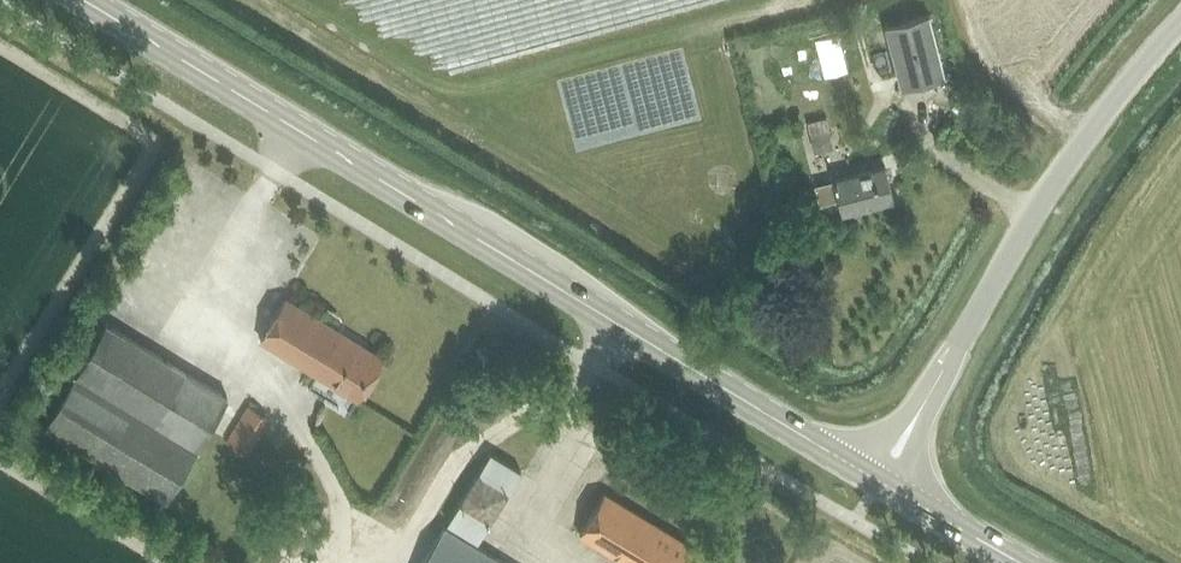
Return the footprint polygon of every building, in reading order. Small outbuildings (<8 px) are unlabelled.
[(946,76),(930,13),(885,24),(901,87),(946,76)] [(841,212),(893,199),(885,166),(833,179),(833,180),(814,184),(819,204),(838,199),(841,212)] [(357,399),(382,358),(285,299),(260,340),(357,399)] [(165,499),(228,397),(106,323),(44,425),(165,499)] [(247,454),(268,417),(247,405),(225,441),(247,454)] [(476,544),(522,470),(490,451),(445,524),(476,544)] [(702,553),(605,494),(580,535),(625,562),(696,562),(702,553)] [(443,525),(420,562),(505,562),(443,525)] [(0,560),(0,562),(35,562),(8,547),(0,560)]
